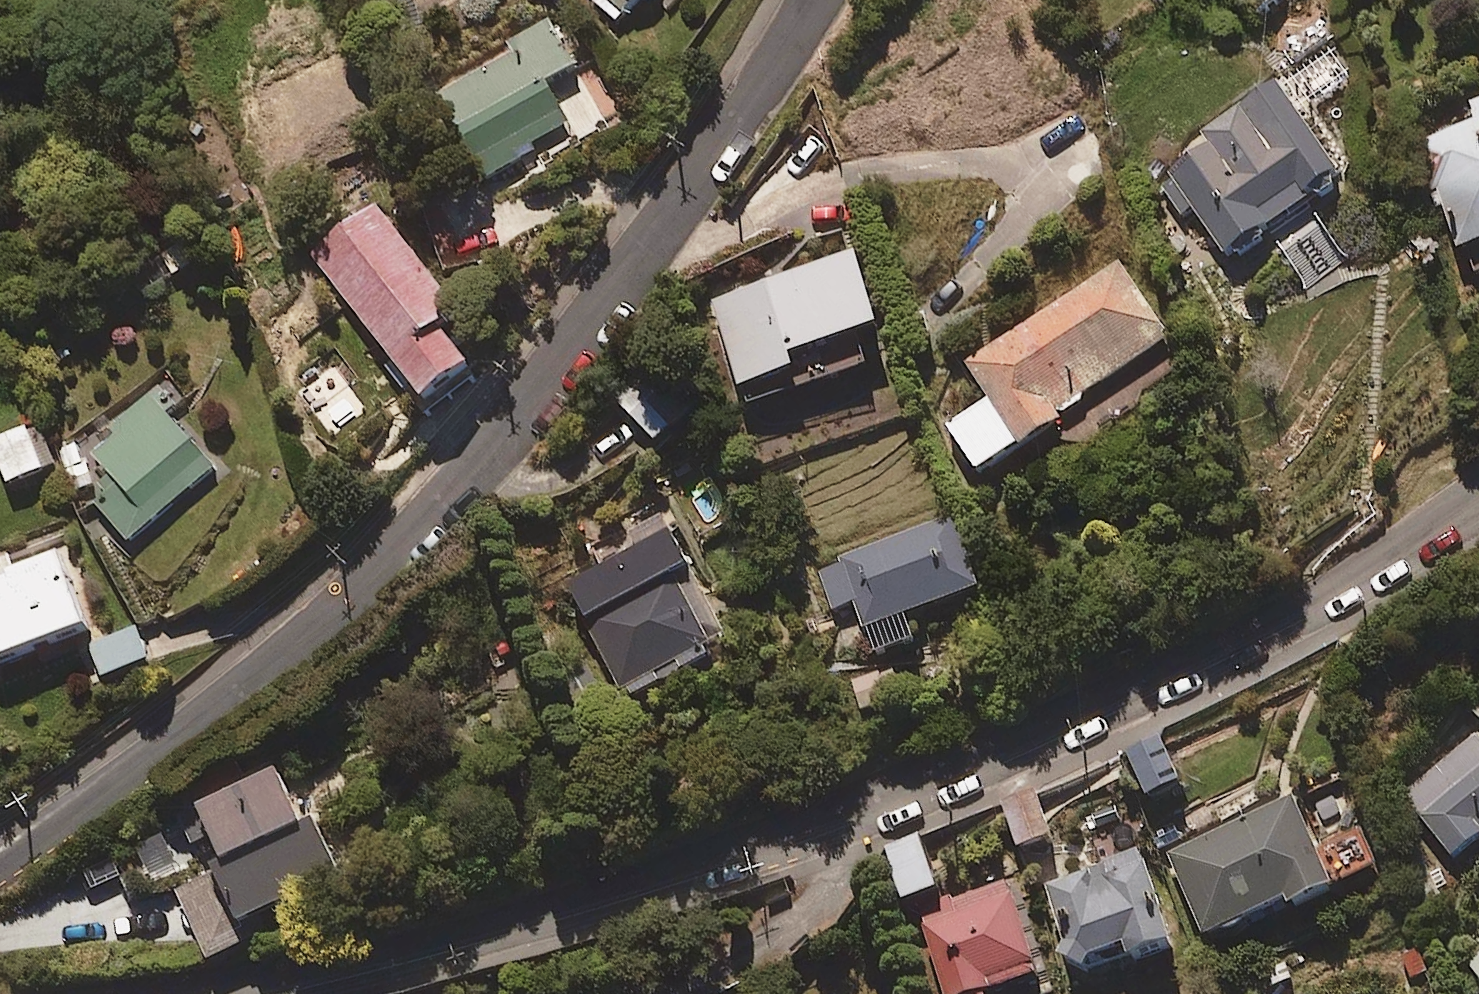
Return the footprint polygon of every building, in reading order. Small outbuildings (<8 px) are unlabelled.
[(614,19),(634,0),(597,0),(614,19)] [(1265,12),(1281,0),(1256,0),(1265,12)] [(578,64),(549,20),(433,97),(485,176),(568,121),(544,86),(578,64)] [(1314,23),(1276,46),(1294,74),(1332,51),(1314,23)] [(1340,168),(1272,78),(1150,171),(1181,212),(1189,205),(1226,255),(1340,168)] [(1468,102),(1473,115),(1423,137),(1466,242),(1478,236),(1478,97),(1468,102)] [(456,307),(373,202),(309,252),(423,397),(468,362),(437,322),(456,307)] [(877,320),(853,248),(709,296),(739,385),(747,382),(753,401),(867,363),(855,328),(877,320)] [(1169,336),(1119,261),(965,363),(989,398),(948,426),(977,470),(1081,401),(1078,397),(1169,336)] [(711,389),(687,360),(628,409),(653,438),(711,389)] [(150,393),(64,468),(128,541),(214,466),(150,393)] [(30,423),(0,436),(0,466),(7,482),(48,464),(30,423)] [(729,640),(660,510),(556,566),(624,695),(729,640)] [(978,583),(951,514),(816,566),(833,609),(855,600),(876,653),(913,638),(903,612),(978,583)] [(56,550),(12,566),(7,554),(0,557),(0,654),(83,623),(56,550)] [(147,654),(133,624),(88,644),(102,674),(147,654)] [(899,697),(890,667),(851,678),(860,709),(899,697)] [(1471,734),(1401,792),(1453,855),(1478,834),(1478,744),(1471,734)] [(300,818),(275,766),(117,844),(143,897),(171,884),(207,957),(253,935),(243,916),(337,870),(309,813),(300,818)] [(1052,833),(1035,790),(1001,804),(1018,847),(1052,833)] [(1334,884),(1294,793),(1166,850),(1204,934),(1288,896),(1291,903),(1334,884)] [(937,889),(919,835),(884,847),(902,901),(937,889)] [(1175,944),(1141,848),(1040,884),(1074,980),(1175,944)] [(950,993),(980,993),(1043,969),(1008,878),(918,913),(950,993)] [(1466,960),(1478,977),(1478,950),(1466,960)]
